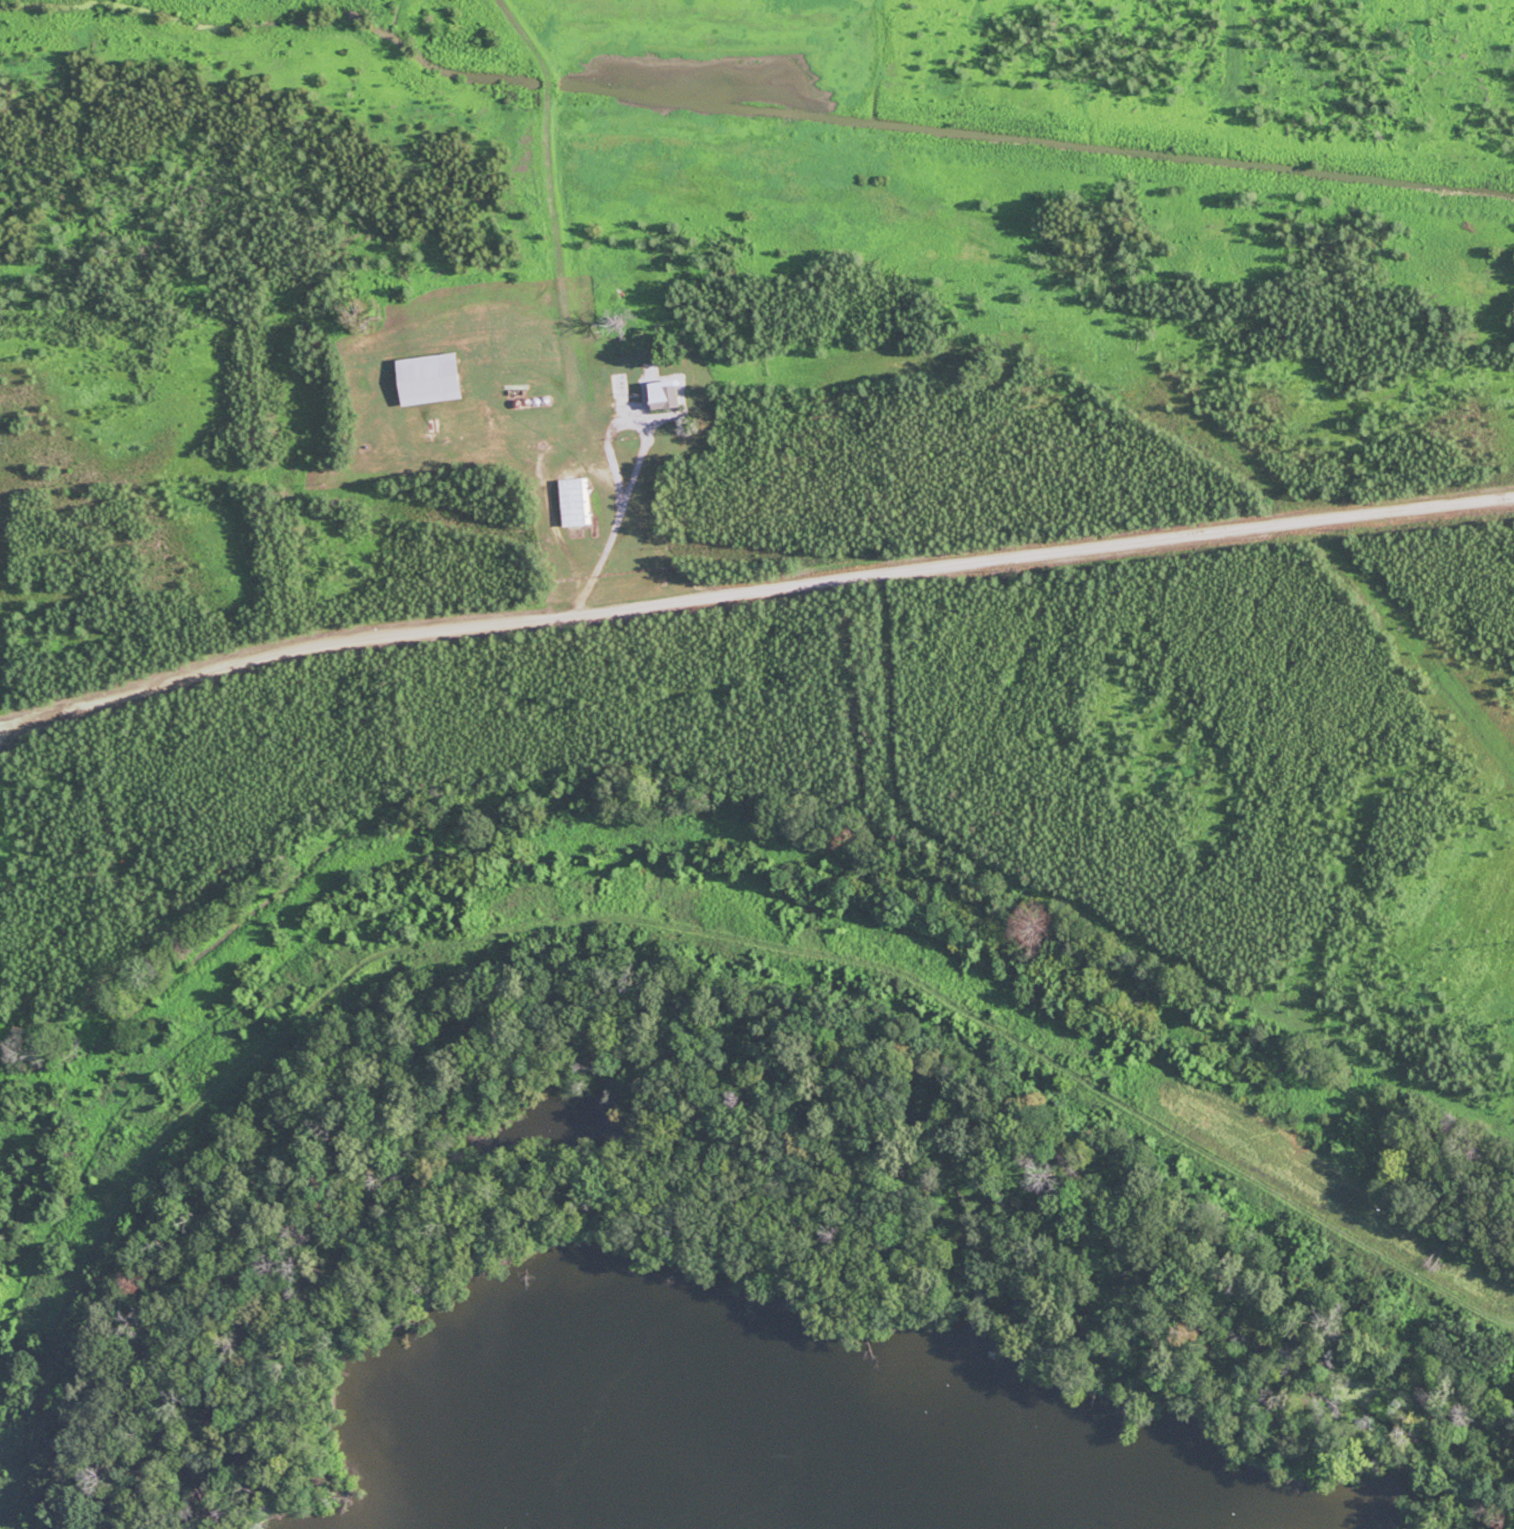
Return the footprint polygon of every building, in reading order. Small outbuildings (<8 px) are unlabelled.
[(471,399),(465,353),(405,360),(410,406),(471,399)] [(691,407),(688,380),(660,383),(662,410),(691,407)] [(559,481),(561,527),(592,525),(590,480),(559,481)]
